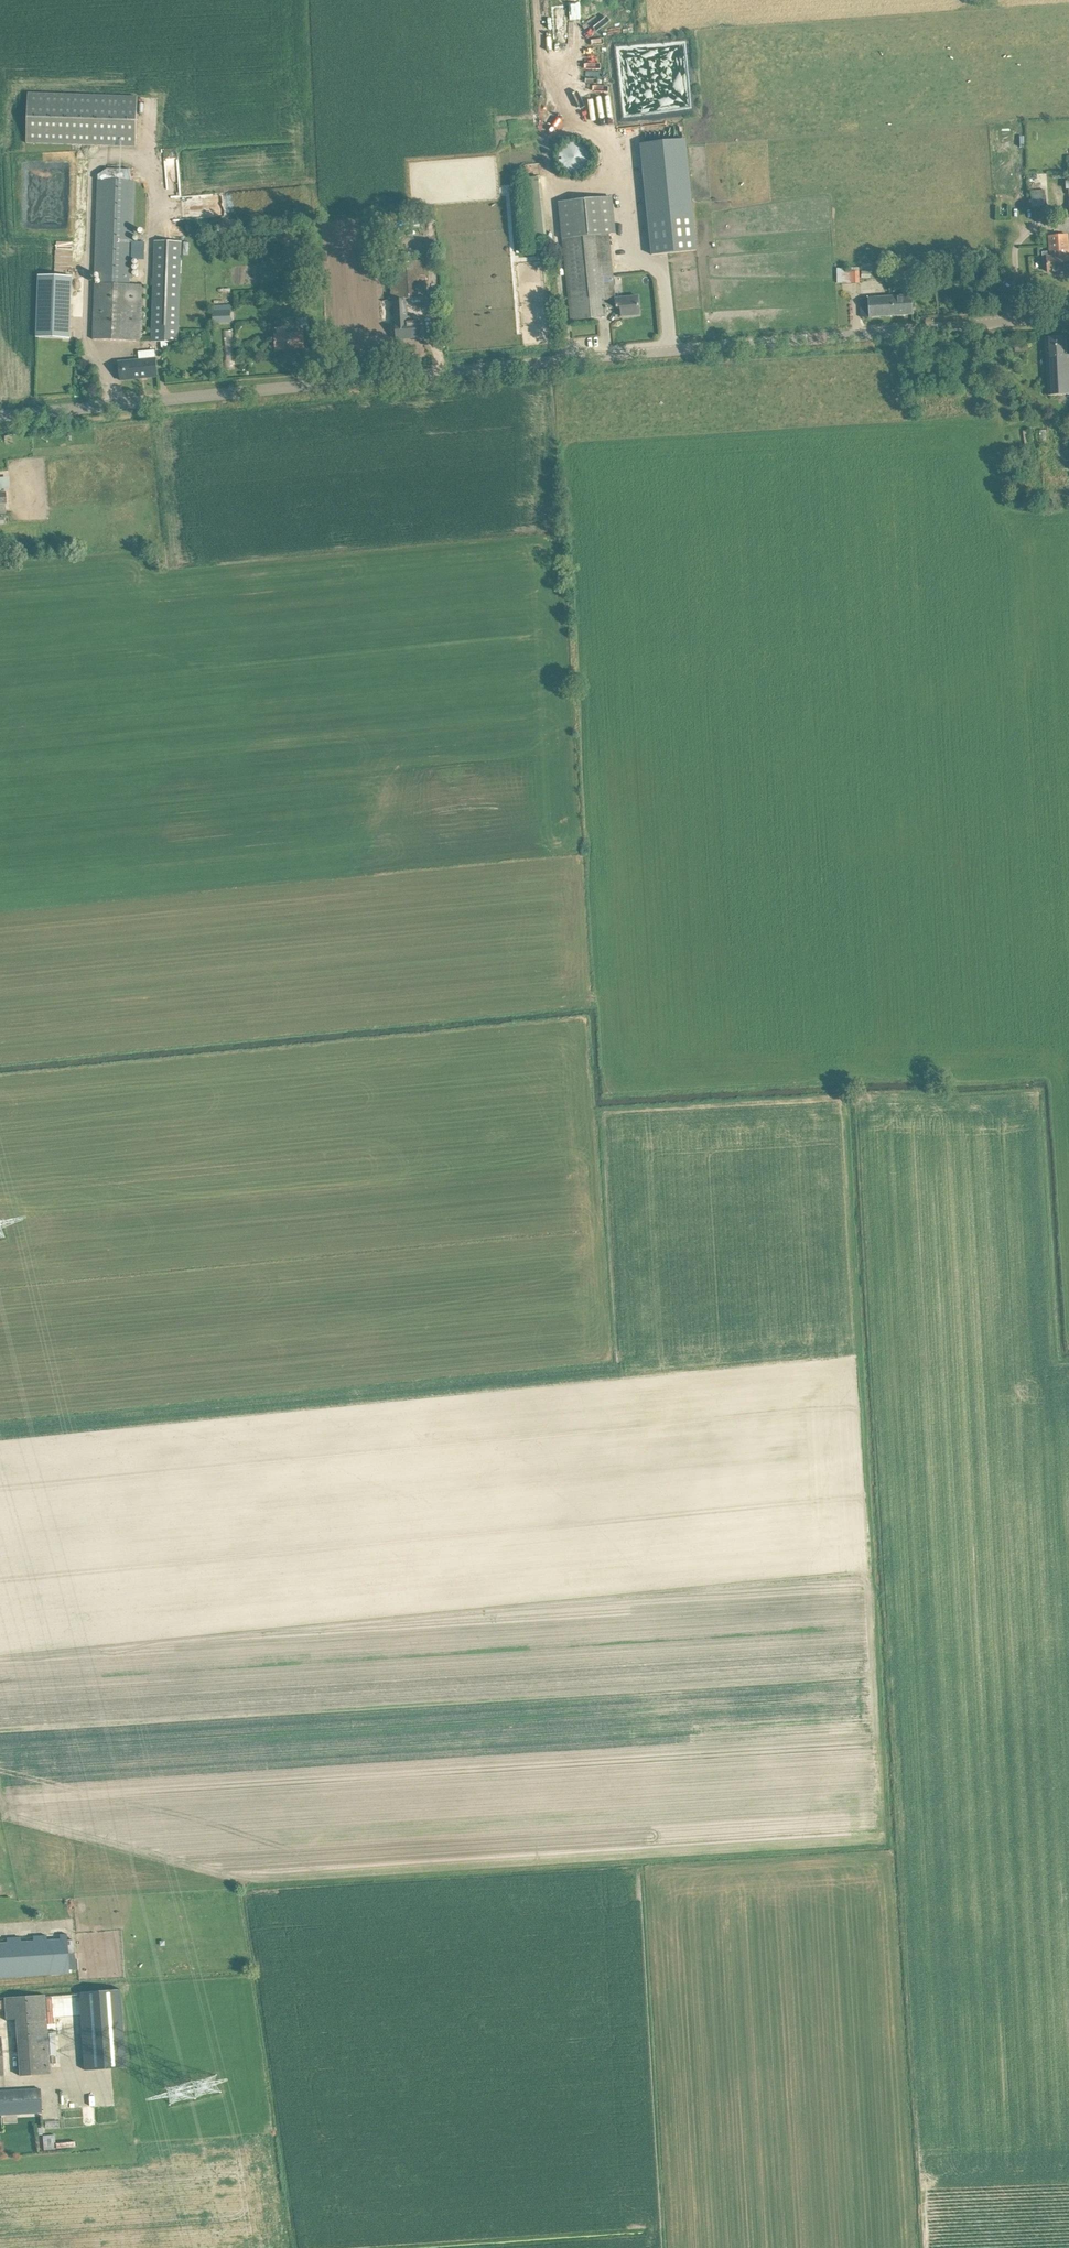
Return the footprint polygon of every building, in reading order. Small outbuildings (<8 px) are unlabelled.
[(597,92),(603,118),(608,117),(603,91),(597,92)] [(136,147),(137,96),(28,93),(27,144),(136,147)] [(572,175),(576,175),(579,174),(583,172),(587,170),(589,167),(591,163),(591,159),(591,156),(590,153),(589,150),(587,148),(586,146),(583,145),(580,143),(578,142),(575,142),(571,143),(568,144),(565,145),(563,148),(561,150),(559,154),(559,157),(559,161),(561,166),(563,169),(566,172),(570,174),(572,175)] [(98,175),(98,180),(95,274),(101,274),(100,283),(95,283),(93,339),(142,341),(144,285),(129,284),(130,275),(131,275),(134,181),(132,169),(107,168),(98,175)] [(545,236),(544,177),(536,177),(538,237),(545,236)] [(1032,190),(1033,196),(1032,196),(1033,207),(1046,206),(1045,190),(1032,190)] [(611,197),(559,203),(571,320),(607,317),(606,309),(605,300),(604,287),(614,286),(608,233),(615,232),(611,197)] [(694,216),(648,220),(652,254),(697,250),(694,216)] [(1068,235),(1048,236),(1049,246),(1050,257),(1047,257),(1047,252),(1042,252),(1043,268),(1047,268),(1048,272),(1068,270),(1068,253),(1068,235)] [(58,241),(57,259),(63,259),(63,263),(67,263),(68,255),(74,255),(75,241),(58,241)] [(155,241),(153,330),(152,341),(178,342),(181,242),(155,241)] [(399,263),(388,264),(391,289),(392,300),(394,300),(406,299),(427,297),(426,286),(424,261),(420,261),(399,263)] [(844,268),(837,268),(837,283),(851,283),(851,271),(844,271),(844,268)] [(933,271),(923,271),(924,284),(934,283),(933,271)] [(72,277),(39,275),(37,337),(70,338),(72,277)] [(621,308),(622,316),(640,315),(638,296),(605,300),(606,309),(621,308)] [(860,299),(860,306),(861,317),(912,314),(911,296),(869,298),(860,299)] [(212,305),(213,323),(231,322),(230,304),(212,305)] [(404,316),(404,322),(395,323),(396,339),(421,338),(421,331),(422,331),(421,329),(420,329),(420,321),(411,322),(411,316),(404,316)] [(303,318),(297,318),(297,325),(303,325),(308,325),(307,317),(306,317),(303,318)] [(276,327),(276,334),(275,334),(276,350),(304,348),(303,333),(286,334),(286,326),(276,327)] [(1046,349),(1049,395),(1068,394),(1068,355),(1066,355),(1066,337),(1046,338),(1046,349)] [(1028,351),(1027,343),(1015,344),(1016,352),(1028,351)] [(139,360),(118,362),(121,380),(157,376),(155,358),(155,350),(138,351),(139,360)] [(12,488),(11,477),(0,477),(0,489),(12,488)] [(69,1973),(66,1933),(0,1938),(0,1977),(69,1973)] [(121,1989),(80,1992),(86,2070),(127,2067),(121,1989)] [(51,2074),(45,1995),(4,1997),(6,2031),(16,2030),(19,2076),(51,2074)] [(40,2113),(38,2088),(0,2090),(0,2115),(40,2113)] [(54,2135),(54,2134),(43,2135),(44,2150),(56,2149),(55,2135),(54,2135)]
